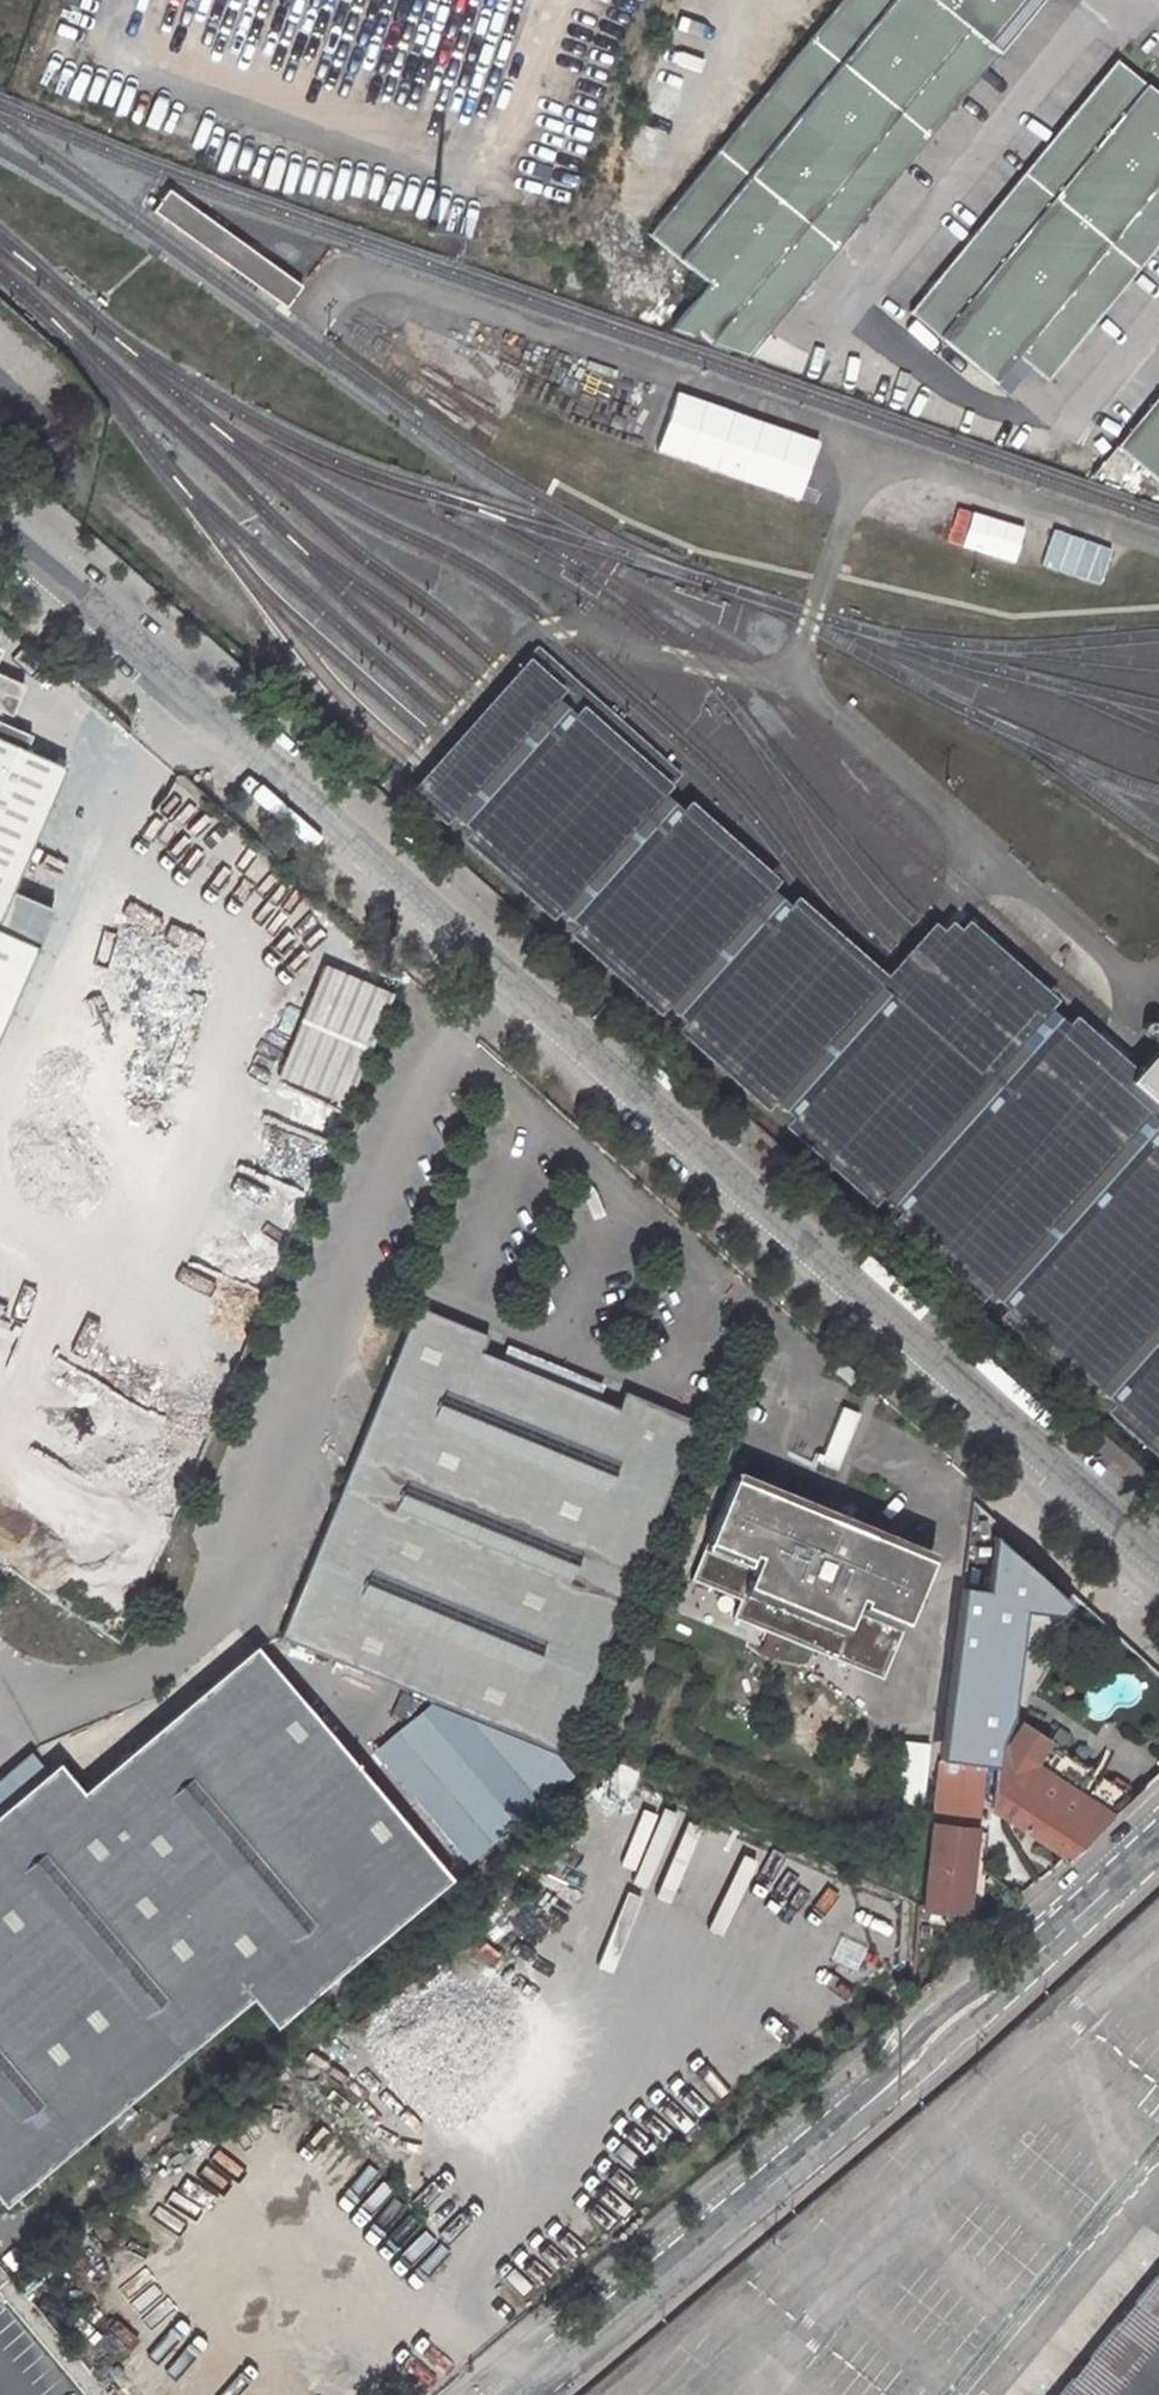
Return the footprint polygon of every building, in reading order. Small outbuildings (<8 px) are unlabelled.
[(742,367),(1031,0),(835,0),(649,236),(705,280),(676,316),(742,367)] [(1028,366),(1046,380),(1158,238),(1158,96),(1111,58),(908,314),(1007,393),(1028,366)] [(151,209),(286,306),(301,284),(167,187),(151,209)] [(767,423),(627,376),(607,432),(750,482),(767,423)] [(1117,450),(1158,482),(1158,396),(1117,450)] [(958,547),(1012,562),(1022,525),(968,511),(958,547)] [(1050,531),(1042,568),(1102,581),(1110,543),(1050,531)] [(1154,1038),(1140,1052),(1119,1076),(941,916),(925,933),(905,955),(887,975),(877,986),(655,785),(670,769),(535,649),(508,679),(491,697),(474,716),(459,733),(441,752),(415,781),(1158,1447),(1158,1032),(1154,1038)] [(66,771),(0,742),(0,920),(11,894),(66,771)] [(53,913),(11,894),(0,920),(0,1037),(53,913)] [(341,1108),(391,993),(323,964),(273,1079),(341,1108)] [(413,1310),(277,1644),(560,1759),(563,1752),(696,1425),(622,1395),(615,1413),(593,1404),(502,1367),(480,1358),(488,1340),(413,1310)] [(508,1352),(502,1367),(593,1404),(599,1390),(508,1352)] [(858,1376),(841,1361),(833,1370),(850,1385),(858,1376)] [(930,1559),(732,1478),(692,1573),(690,1578),(739,1599),(732,1616),(881,1677),(930,1559)] [(0,1809),(0,2207),(244,2001),(269,2030),(444,1882),(254,1646),(75,1796),(50,1767),(0,1809)] [(458,1723),(420,1711),(373,1749),(468,1862),(566,1781),(547,1760),(516,1745),(486,1737),(458,1723)] [(1132,1793),(1018,1721),(1003,1746),(998,1743),(991,1806),(1067,1856),(1132,1793)] [(939,1759),(931,1828),(923,1904),(923,1907),(965,1912),(983,1764),(939,1759)] [(1058,2394),(1158,2394),(1158,2272),(1058,2394)]
